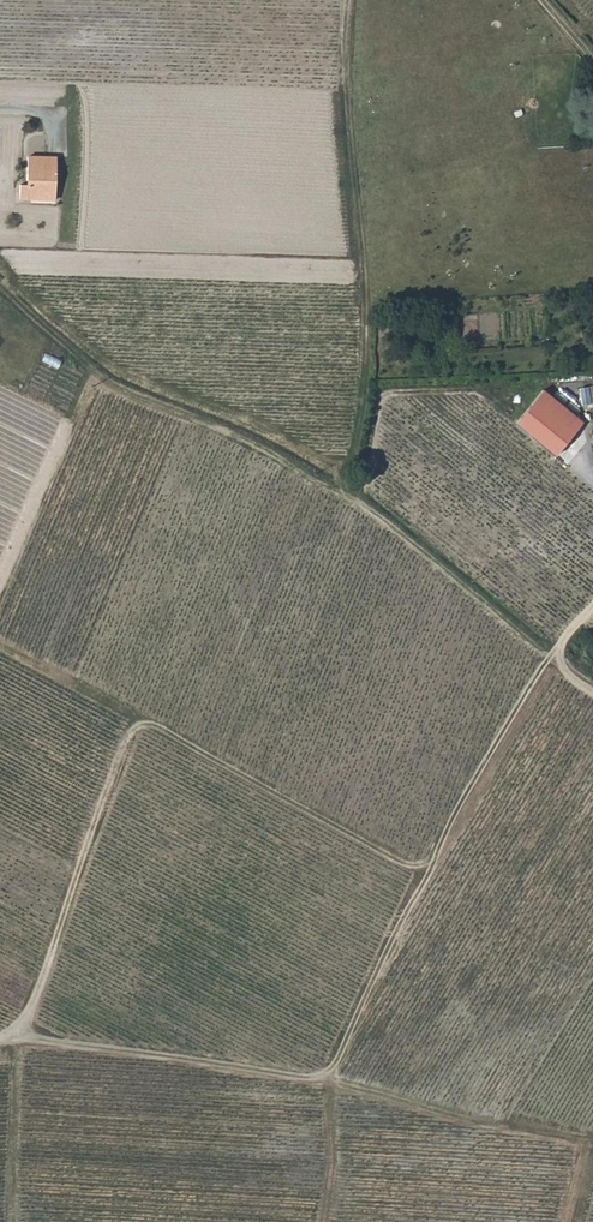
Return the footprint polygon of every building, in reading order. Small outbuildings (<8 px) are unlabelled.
[(47,201),(46,194),(58,194),(57,160),(29,160),(29,182),(33,182),(33,188),(21,189),(21,202),(47,201)] [(509,423),(551,455),(578,418),(536,387),(509,423)]
